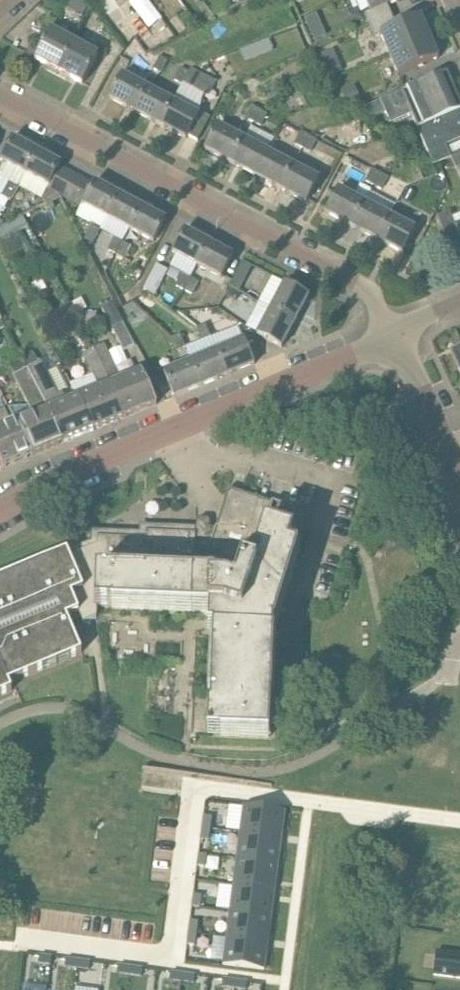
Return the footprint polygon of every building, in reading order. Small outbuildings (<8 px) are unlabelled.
[(85,0),(66,0),(64,4),(80,13),(86,1),(85,0)] [(371,11),(366,14),(370,25),(393,16),(388,5),(400,0),(367,0),(371,11)] [(310,30),(321,25),(317,14),(305,19),(310,30)] [(397,27),(393,16),(370,25),(375,37),(381,34),(390,55),(430,38),(421,17),(397,27)] [(36,59),(59,71),(74,44),(51,31),(36,59)] [(430,38),(390,55),(398,76),(439,59),(430,38)] [(20,39),(15,47),(24,52),(28,43),(20,39)] [(74,44),(59,71),(83,84),(97,56),(74,44)] [(159,57),(153,70),(161,74),(168,61),(159,57)] [(343,72),(338,61),(326,66),(331,77),(343,72)] [(174,81),(182,85),(188,72),(181,68),(174,81)] [(190,70),(188,72),(182,85),(203,96),(212,91),(216,84),(190,70)] [(110,99),(135,113),(148,88),(123,74),(110,99)] [(459,111),(450,87),(454,86),(453,85),(449,86),(444,74),(363,108),(368,121),(386,113),(391,124),(411,115),(417,129),(459,111)] [(173,101),(160,126),(186,140),(199,115),(203,96),(182,85),(173,101)] [(318,101),(310,86),(299,92),(307,107),(318,101)] [(361,103),(354,86),(341,91),(348,108),(361,103)] [(135,113),(160,126),(173,101),(148,88),(135,113)] [(245,119),(254,123),(260,110),(252,106),(245,119)] [(260,110),(254,123),(262,128),(268,115),(260,110)] [(451,159),(446,146),(459,140),(459,111),(417,129),(434,166),(451,159)] [(206,150),(231,164),(244,139),(219,125),(206,150)] [(295,145),(303,149),(310,136),(301,132),(295,145)] [(310,136),(303,149),(311,153),(318,141),(310,136)] [(1,162),(25,175),(37,152),(13,139),(1,162)] [(231,164),(256,177),(269,152),(244,139),(231,164)] [(64,199),(76,176),(60,167),(61,164),(37,152),(25,175),(49,187),(43,198),(47,204),(61,197),(64,199)] [(256,177),(281,190),(295,165),(269,152),(256,177)] [(457,170),(459,169),(459,155),(451,159),(457,170)] [(295,165),(281,190),(307,204),(320,179),(295,165)] [(366,182),(374,186),(380,173),(372,169),(366,182)] [(380,173),(374,186),(382,191),(389,177),(380,173)] [(82,205),(107,218),(119,195),(95,182),(94,185),(76,176),(64,199),(80,210),(82,205)] [(11,183),(4,196),(12,200),(19,187),(11,183)] [(406,187),(399,200),(408,204),(415,191),(406,187)] [(326,214),(352,227),(365,202),(340,189),(326,214)] [(107,218),(129,231),(142,207),(119,195),(107,218)] [(352,227),(377,241),(390,215),(365,202),(352,227)] [(129,231),(154,243),(166,220),(142,207),(129,231)] [(453,218),(450,212),(438,217),(449,245),(459,240),(459,215),(453,218)] [(390,215),(377,241),(403,254),(416,229),(390,215)] [(0,229),(0,241),(27,227),(23,217),(0,229)] [(93,224),(86,238),(95,242),(102,228),(93,224)] [(173,254),(197,266),(209,243),(185,230),(173,254)] [(108,251),(116,255),(123,242),(115,238),(108,251)] [(123,242),(116,255),(124,259),(131,247),(123,242)] [(209,243),(197,266),(221,279),(233,256),(209,243)] [(168,271),(157,265),(144,290),(155,296),(168,271)] [(239,290),(246,278),(236,273),(230,285),(239,290)] [(176,287),(184,291),(191,278),(183,274),(176,287)] [(191,278),(184,291),(193,295),(199,282),(191,278)] [(272,309),(296,322),(309,297),(285,284),(272,309)] [(227,296),(254,311),(259,303),(246,296),(231,288),(227,296)] [(296,322),(272,309),(258,335),(282,348),(296,322)] [(113,328),(124,323),(118,312),(107,318),(113,328)] [(113,328),(124,351),(135,345),(124,323),(113,328)] [(203,341),(211,338),(206,324),(197,328),(203,341)] [(172,338),(177,352),(186,348),(181,335),(172,338)] [(217,350),(228,376),(255,365),(244,339),(217,350)] [(113,385),(127,418),(157,405),(143,371),(122,380),(104,344),(94,349),(113,385)] [(94,431),(127,418),(113,385),(94,349),(83,354),(99,389),(80,397),(81,398),(94,431)] [(202,387),(228,376),(217,350),(191,361),(202,387)] [(63,444),(94,431),(81,398),(80,397),(68,402),(63,393),(59,395),(42,361),(29,368),(33,377),(44,398),(51,411),(63,444)] [(175,398),(202,387),(191,361),(164,372),(175,398)] [(32,457),(63,444),(51,411),(44,398),(33,377),(29,368),(13,376),(29,407),(10,408),(17,423),(15,424),(16,425),(18,424),(32,457)] [(32,457),(18,424),(16,425),(15,424),(12,425),(6,410),(0,412),(0,464),(2,469),(32,457)] [(226,499),(239,503),(242,494),(229,490),(226,499)] [(274,651),(275,628),(303,537),(278,529),(285,507),(242,494),(239,503),(226,499),(214,536),(210,536),(210,531),(197,530),(197,536),(196,536),(196,534),(146,532),(146,540),(98,538),(98,546),(70,557),(84,590),(72,595),(79,613),(84,624),(97,618),(97,608),(208,613),(208,632),(213,632),(209,734),(270,738),(272,688),(301,689),(303,651),(274,651)] [(68,551),(0,579),(0,701),(16,695),(13,687),(82,659),(80,654),(82,653),(68,618),(79,613),(72,595),(84,590),(70,557),(68,551)] [(240,833),(282,839),(285,813),(244,807),(240,833)] [(203,829),(211,830),(212,818),(204,817),(203,829)] [(201,840),(209,841),(211,830),(203,829),(201,840)] [(237,860),(278,865),(282,839),(240,833),(237,860)] [(198,867),(206,868),(208,856),(200,855),(198,867)] [(233,886),(275,891),(278,865),(237,860),(233,886)] [(230,912),(272,917),(275,891),(233,886),(230,912)] [(193,907),(201,908),(202,896),(194,895),(193,907)] [(227,938),(268,943),(272,917),(230,912),(227,938)] [(189,933),(197,934),(199,922),(191,921),(189,933)] [(188,945),(196,946),(197,934),(189,933),(188,945)] [(223,964),(265,970),(268,943),(227,938),(223,964)] [(437,952),(437,953),(439,953),(436,975),(434,975),(434,976),(459,979),(459,955),(437,952)] [(40,956),(39,964),(51,966),(52,958),(40,956)] [(66,960),(65,968),(77,969),(78,961),(66,960)] [(78,961),(77,969),(89,971),(90,963),(78,961)] [(118,966),(117,974),(129,976),(130,968),(118,966)] [(130,968),(129,976),(141,977),(142,970),(130,968)] [(171,973),(170,981),(182,983),(183,975),(171,973)] [(183,975),(182,983),(193,984),(194,976),(183,975)] [(223,980),(222,988),(234,989),(235,982),(223,980)] [(234,989),(238,989),(246,989),(247,983),(235,982),(234,989)]
